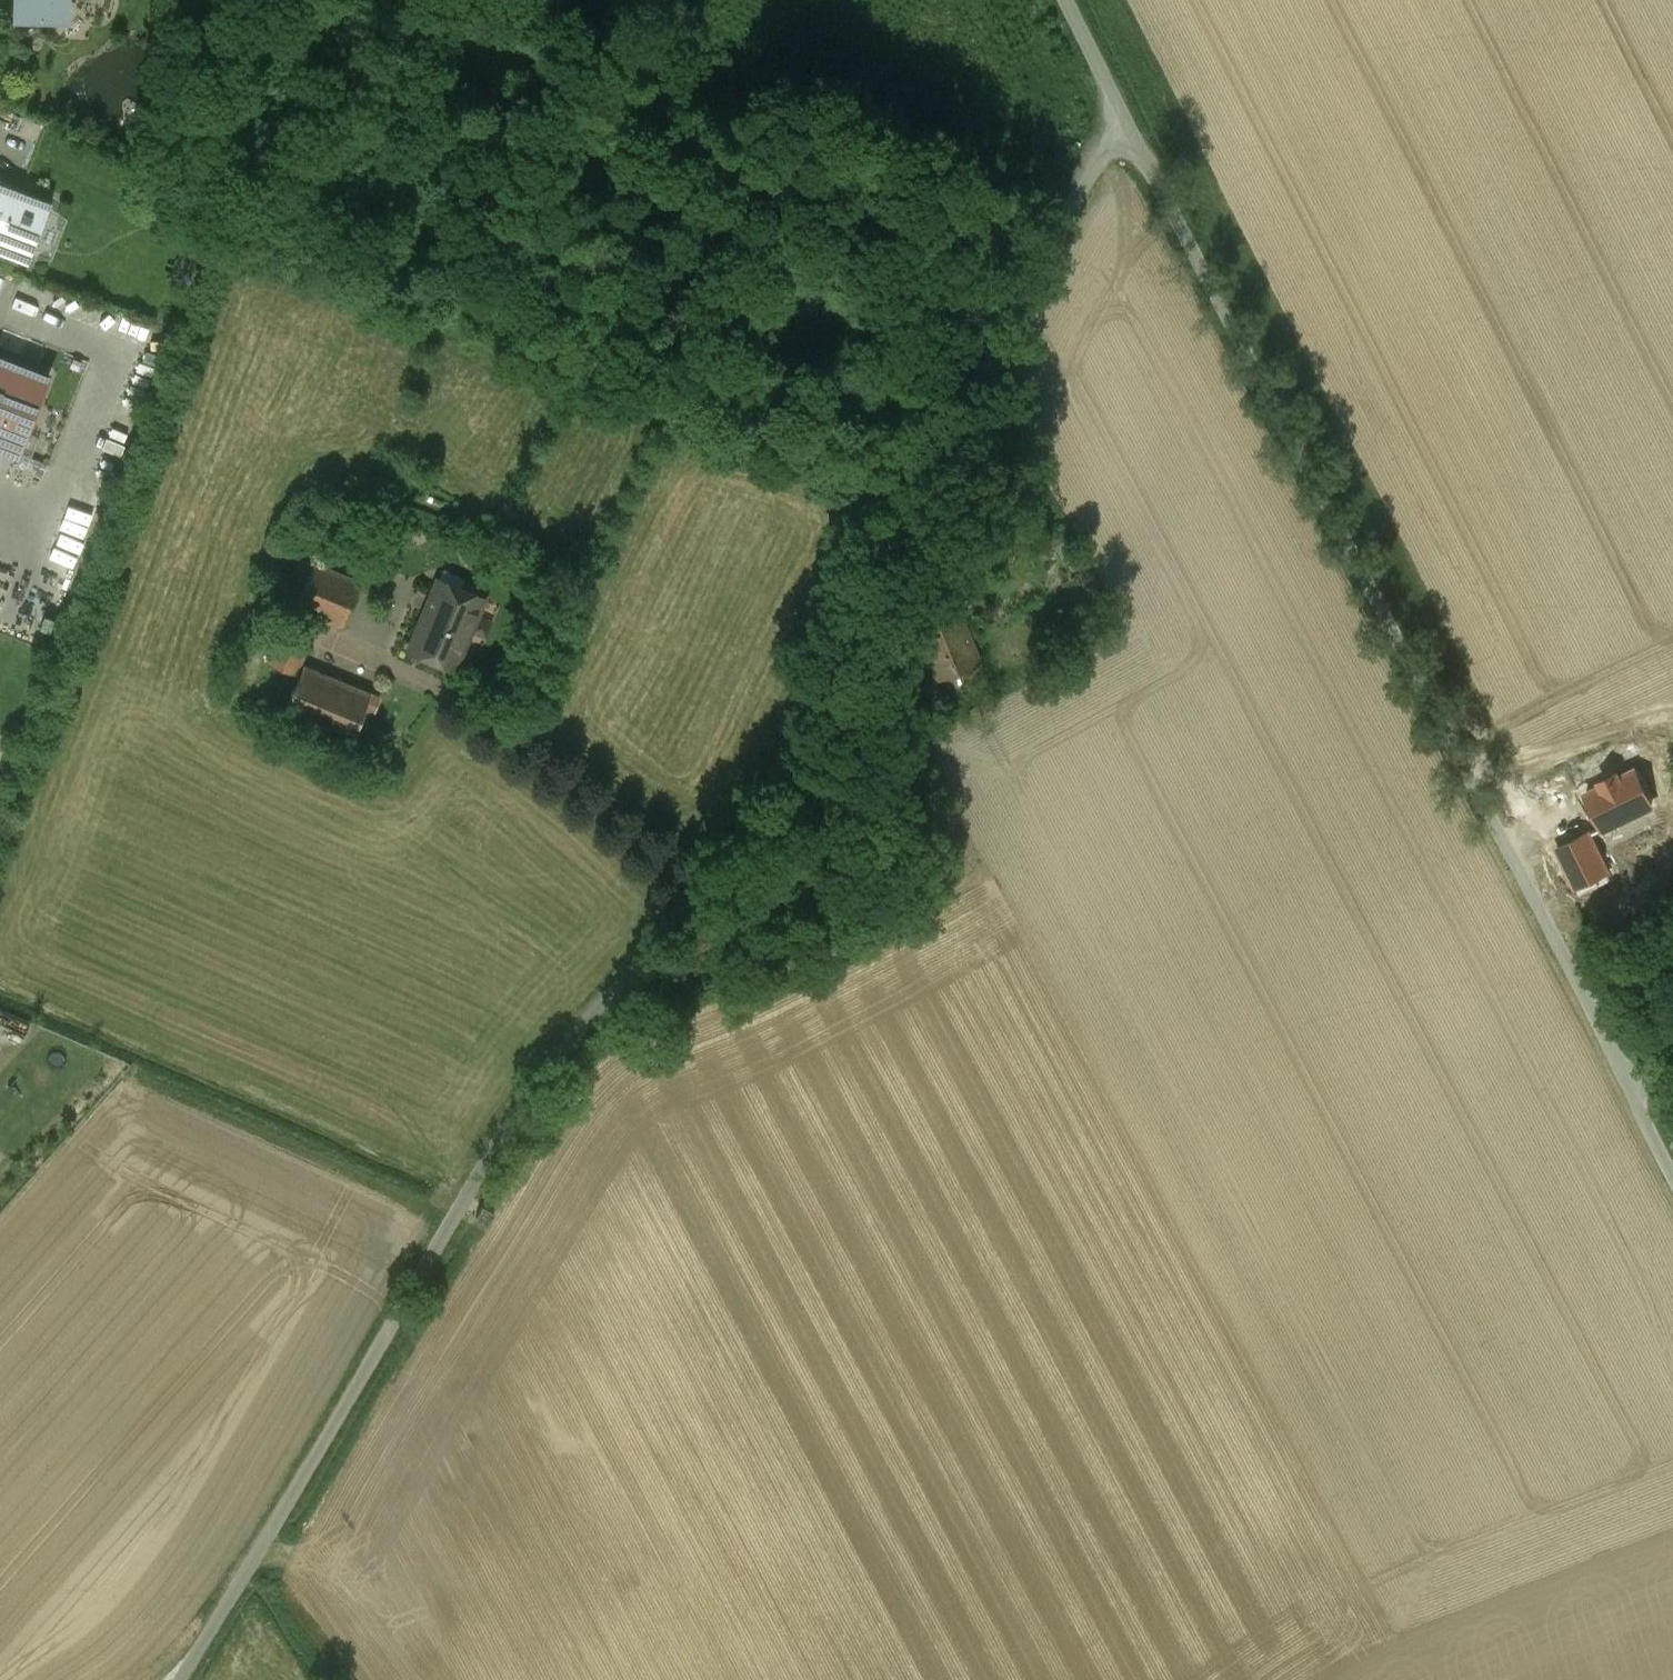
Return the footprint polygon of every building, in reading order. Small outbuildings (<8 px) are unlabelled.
[(17,15),(66,17),(67,0),(17,0),(17,15)] [(0,181),(0,241),(20,189),(0,181)] [(20,189),(0,241),(0,252),(28,263),(52,201),(20,189)] [(0,365),(0,447),(17,454),(48,374),(15,361),(14,363),(14,364),(12,370),(0,365)] [(966,541),(956,545),(962,561),(972,556),(966,541)] [(283,595),(282,598),(296,604),(314,563),(300,557),(283,595)] [(340,575),(314,563),(296,604),(295,608),(339,627),(359,583),(340,575)] [(483,599),(438,580),(409,650),(454,669),(483,599)] [(954,600),(910,617),(936,680),(979,663),(954,600)] [(310,639),(284,629),(269,663),(295,674),(310,639)] [(370,694),(304,666),(283,715),(349,743),(370,694)] [(493,1211),(482,1205),(476,1215),(487,1221),(493,1211)]
